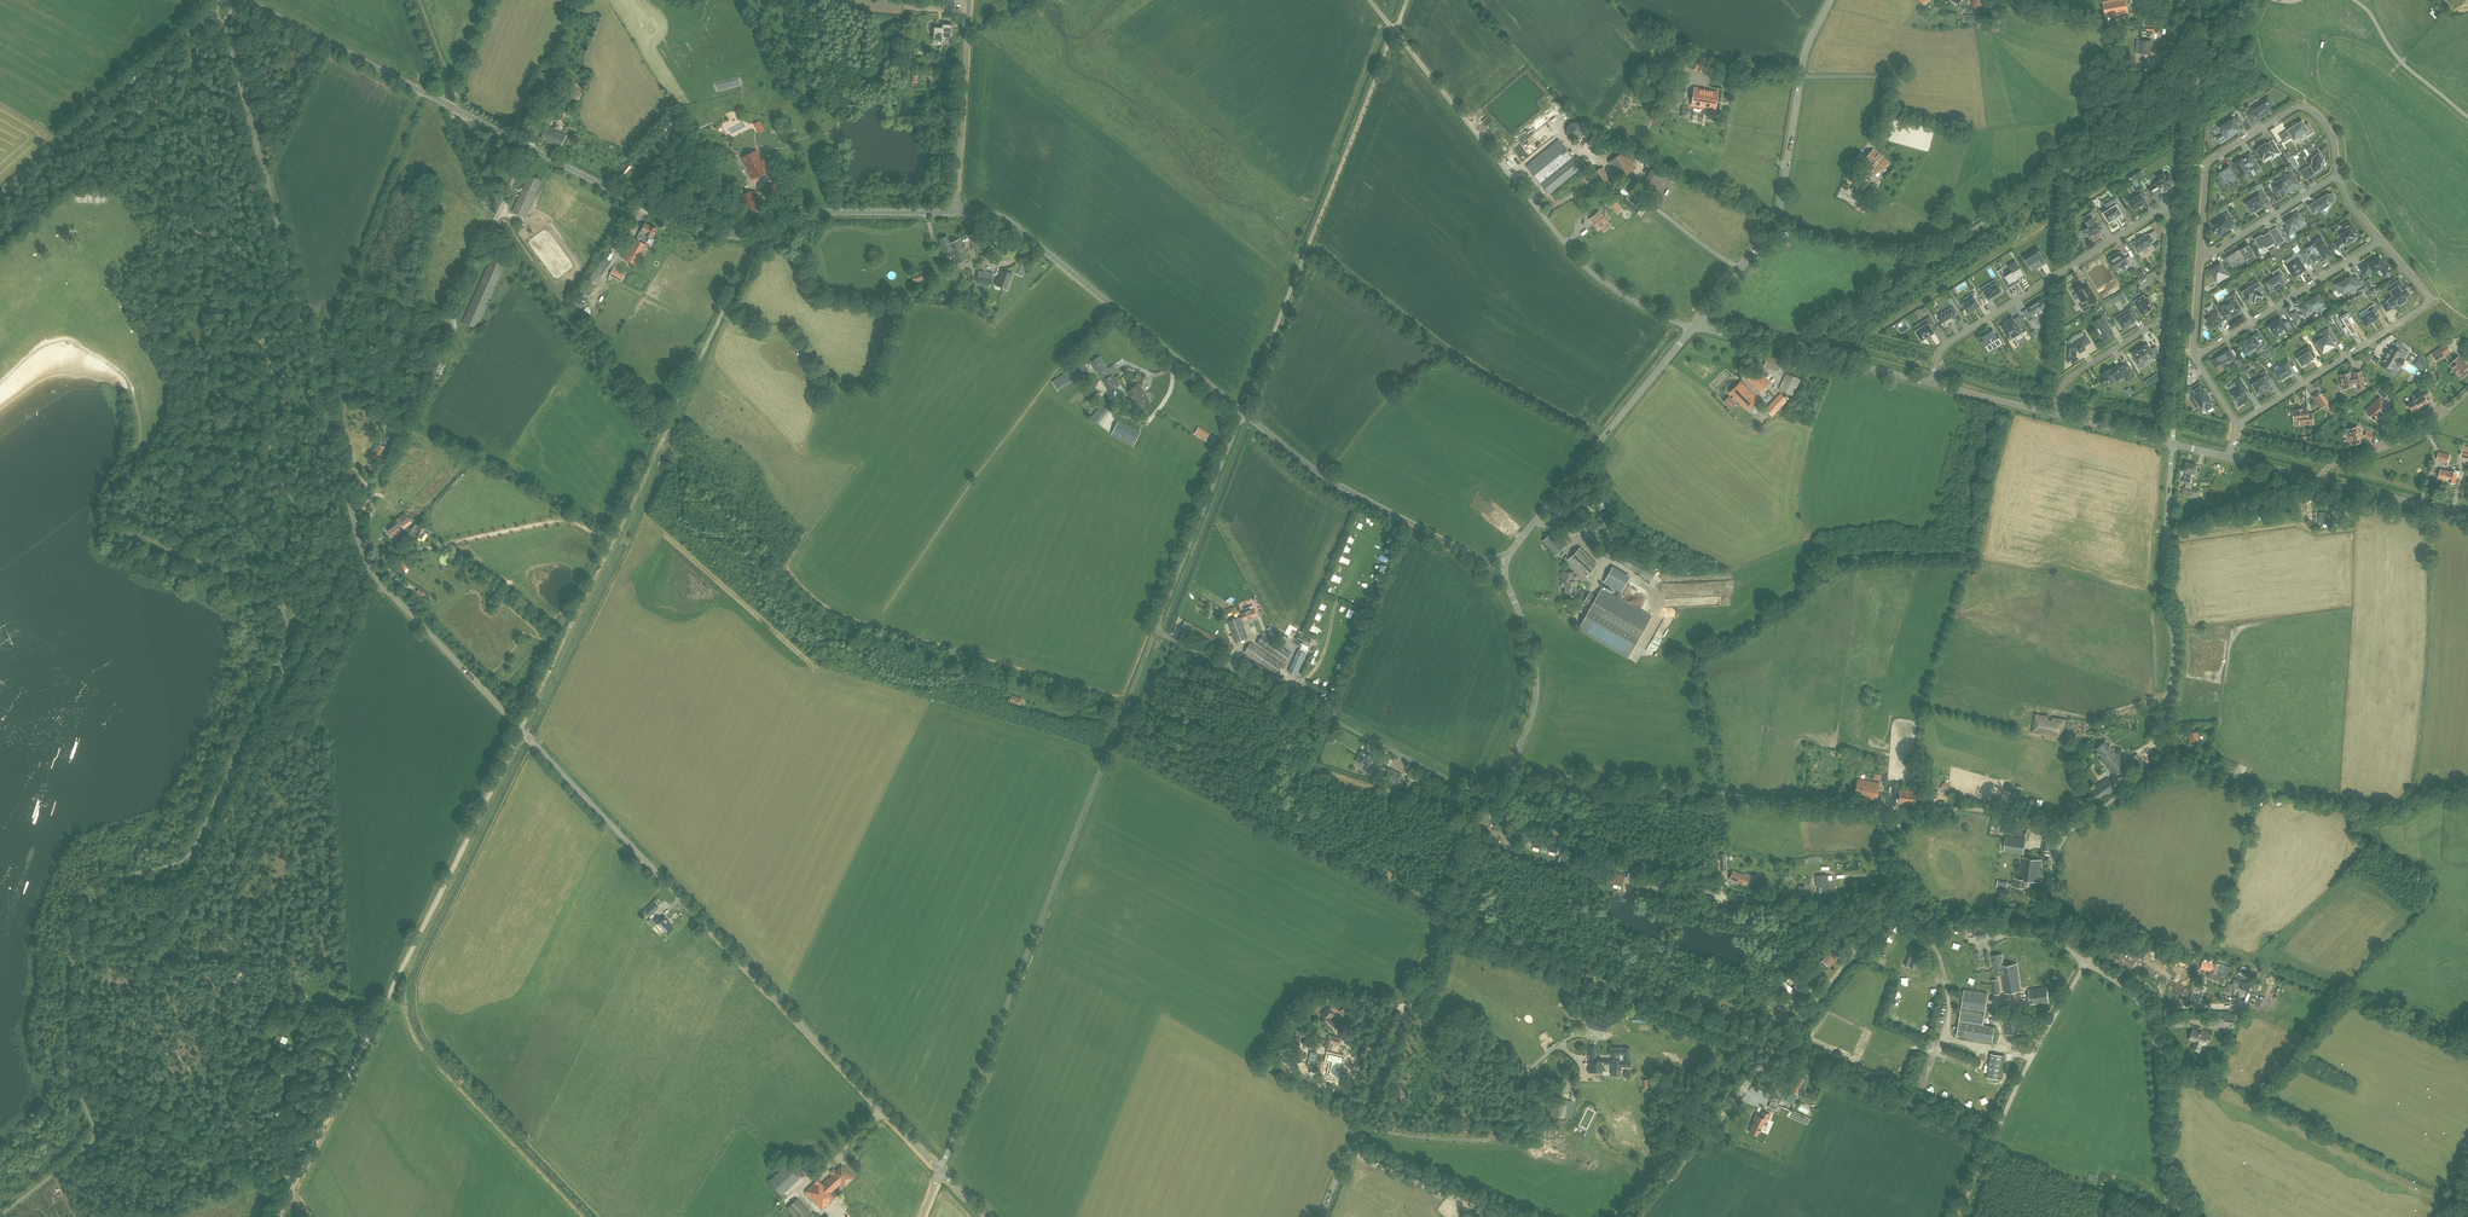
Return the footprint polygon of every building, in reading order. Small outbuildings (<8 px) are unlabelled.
[(1971,10),(1982,12),(1983,0),(1973,0),(1971,10)] [(2110,0),(2103,1),(2106,17),(2112,16),(2113,17),(2122,15),(2121,14),(2128,13),(2126,0),(2110,0)] [(2157,16),(2146,14),(2144,25),(2155,27),(2157,17),(2157,16)] [(953,24),(943,24),(942,27),(942,37),(950,37),(951,29),(953,29),(953,24)] [(942,37),(942,27),(934,27),(934,40),(942,40),(942,37)] [(2181,46),(2185,34),(2171,31),(2168,43),(2181,46)] [(2141,40),(2141,43),(2141,53),(2151,54),(2152,41),(2141,40)] [(1674,51),(1679,52),(1682,52),(1683,44),(1675,43),(1674,51)] [(1654,59),(1658,63),(1667,54),(1662,50),(1654,59)] [(1667,71),(1669,69),(1675,62),(1667,55),(1659,64),(1667,71)] [(544,95),(553,76),(541,71),(533,91),(544,95)] [(1672,78),(1672,79),(1669,98),(1684,100),(1687,81),(1672,78)] [(1646,84),(1647,85),(1661,90),(1663,84),(1650,80),(1648,79),(1646,84)] [(577,80),(574,85),(574,86),(572,85),(567,96),(579,101),(583,90),(583,87),(579,85),(580,82),(577,80)] [(1707,90),(1707,88),(1694,86),(1691,106),(1708,109),(1708,108),(1716,109),(1718,93),(1713,92),(1713,91),(1707,90)] [(2248,114),(2253,121),(2253,122),(2264,116),(2263,115),(2270,110),(2268,107),(2273,104),(2269,97),(2256,105),(2258,108),(2248,114)] [(567,113),(568,110),(556,105),(551,116),(562,122),(567,113)] [(2222,136),(2224,140),(2225,141),(2233,135),(2232,134),(2237,131),(2240,129),(2238,125),(2242,123),(2238,116),(2221,127),(2223,131),(2222,131),(2223,132),(2225,134),(2221,136),(2222,136)] [(528,134),(535,120),(528,117),(522,132),(528,134)] [(764,129),(760,121),(754,124),(759,132),(764,129)] [(2292,137),(2294,140),(2306,133),(2307,135),(2313,131),(2308,124),(2306,125),(2303,121),(2288,130),(2288,131),(2280,136),(2284,142),(2292,137)] [(567,135),(547,125),(540,138),(560,148),(567,135)] [(1549,193),(1581,167),(1559,139),(1526,166),(1549,193)] [(2274,152),(2277,155),(2280,153),(2275,145),(2272,147),(2269,143),(2266,145),(2266,144),(2264,145),(2262,146),(2261,146),(2260,148),(2260,149),(2257,150),(2263,159),(2265,161),(2270,157),(2271,155),(2270,154),(2274,152)] [(1879,172),(1880,172),(1888,163),(1873,149),(1864,159),(1875,168),(1872,172),(1876,175),(1879,172)] [(2308,170),(2312,175),(2321,169),(2320,168),(2321,168),(2321,167),(2322,167),(2322,165),(2323,165),(2322,165),(2323,163),(2323,161),(2324,161),(2323,160),(2322,159),(2323,158),(2317,149),(2311,153),(2314,157),(2313,157),(2313,158),(2310,158),(2309,164),(2311,165),(2312,166),(2309,168),(2308,167),(2301,171),(2302,173),(2305,171),(2306,172),(2308,170)] [(752,179),(767,172),(757,150),(742,157),(752,179)] [(1608,162),(1619,179),(1636,169),(1625,151),(1608,162)] [(2245,159),(2243,161),(2242,159),(2235,163),(2244,177),(2251,173),(2250,170),(2249,169),(2248,167),(2252,164),(2255,169),(2259,166),(2254,158),(2250,161),(2248,158),(2247,158),(2246,158),(2244,159),(2245,159)] [(1603,167),(1592,173),(1601,189),(1612,183),(1603,167)] [(1858,168),(1848,167),(1846,179),(1856,181),(1858,168)] [(2219,173),(2220,175),(2218,176),(2220,181),(2217,183),(2222,189),(2229,184),(2231,187),(2239,182),(2229,167),(2219,173)] [(787,168),(778,173),(782,180),(791,175),(787,168)] [(2135,174),(2139,181),(2145,177),(2141,170),(2135,174)] [(2283,183),(2279,186),(2275,188),(2279,195),(2285,191),(2286,193),(2289,191),(2289,190),(2291,189),(2292,189),(2296,186),(2293,181),(2296,179),(2292,172),(2281,179),(2283,183)] [(2166,189),(2172,186),(2171,185),(2175,183),(2170,175),(2166,177),(2164,174),(2159,177),(2160,180),(2160,181),(2154,185),(2148,189),(2153,196),(2162,191),(2160,189),(2164,186),(2166,189)] [(543,181),(529,175),(513,212),(526,218),(543,181)] [(1871,181),(1865,177),(1861,176),(1859,181),(1853,193),(1863,198),(1871,181)] [(1874,198),(1879,187),(1872,183),(1867,195),(1874,198)] [(780,195),(777,184),(764,188),(767,199),(780,195)] [(2129,201),(2134,209),(2134,210),(2147,202),(2147,201),(2146,202),(2143,197),(2146,195),(2142,188),(2136,191),(2139,195),(2129,201)] [(758,206),(753,191),(740,195),(745,210),(758,206)] [(2264,204),(2262,200),(2267,197),(2263,191),(2259,193),(2260,195),(2254,199),(2253,198),(2248,201),(2251,207),(2248,209),(2252,214),(2262,208),(2261,206),(2264,204)] [(1644,204),(1630,193),(1623,201),(1637,213),(1644,204)] [(2328,194),(2310,205),(2309,206),(2314,214),(2333,202),(2335,200),(2335,199),(2335,198),(2335,197),(2335,196),(2334,196),(2334,195),(2333,194),(2332,194),(2331,193),(2330,193),(2329,193),(2328,194)] [(2113,200),(2116,205),(2109,210),(2108,207),(2102,210),(2110,222),(2114,219),(2118,217),(2122,214),(2119,209),(2123,207),(2117,197),(2113,200)] [(1871,202),(1865,198),(1860,209),(1866,212),(1871,202)] [(1613,208),(1618,204),(1615,199),(1610,203),(1613,208)] [(779,212),(777,204),(767,208),(769,215),(779,212)] [(2088,233),(2090,237),(2094,234),(2095,234),(2096,236),(2100,233),(2099,232),(2101,231),(2100,230),(2101,230),(2098,225),(2101,223),(2094,211),(2089,214),(2091,216),(2085,219),(2089,226),(2085,229),(2087,232),(2086,233),(2087,234),(2088,233)] [(1604,231),(1610,226),(1599,212),(1590,219),(1598,229),(1601,227),(1604,231)] [(2228,222),(2232,219),(2228,212),(2224,215),(2225,218),(2214,225),(2220,234),(2225,231),(2226,231),(2229,229),(2231,227),(2228,222)] [(2298,213),(2290,218),(2291,219),(2286,222),(2288,226),(2285,228),(2289,235),(2293,232),(2291,229),(2298,224),(2298,223),(2303,220),(2298,213)] [(2336,244),(2339,248),(2339,249),(2351,241),(2350,240),(2352,239),(2352,240),(2352,239),(2353,238),(2354,238),(2355,237),(2354,235),(2357,234),(2350,222),(2343,226),(2346,232),(2344,233),(2346,237),(2336,244)] [(645,223),(641,231),(643,232),(641,236),(645,237),(648,239),(650,236),(653,238),(655,234),(654,233),(657,229),(656,228),(656,227),(653,226),(653,227),(650,225),(649,225),(645,223)] [(2284,240),(2279,233),(2273,236),(2272,237),(2270,233),(2265,236),(2263,237),(2262,236),(2256,239),(2261,248),(2265,245),(2266,247),(2274,242),(2276,246),(2284,240)] [(2150,234),(2149,234),(2146,236),(2145,235),(2146,235),(2145,234),(2145,235),(2140,238),(2138,239),(2137,239),(2133,242),(2132,243),(2133,243),(2138,252),(2138,253),(2139,253),(2151,245),(2152,245),(2151,244),(2151,243),(2154,241),(2151,235),(2150,234)] [(951,250),(956,264),(969,259),(965,249),(967,248),(965,244),(963,244),(961,239),(950,243),(948,236),(939,239),(941,244),(940,244),(944,253),(951,250)] [(637,239),(635,239),(632,237),(624,254),(627,255),(625,259),(636,265),(647,244),(642,242),(637,239)] [(2312,258),(2316,256),(2313,252),(2319,249),(2323,256),(2318,260),(2324,257),(2325,255),(2326,257),(2331,254),(2325,244),(2325,243),(2325,242),(2324,243),(2322,239),(2321,240),(2320,240),(2307,249),(2308,251),(2312,258)] [(2256,257),(2255,256),(2251,250),(2250,251),(2246,245),(2237,251),(2237,253),(2231,256),(2231,255),(2227,258),(2233,267),(2238,263),(2237,261),(2245,256),(2247,258),(2246,259),(2248,262),(2256,257)] [(2026,260),(2032,270),(2035,268),(2035,269),(2041,265),(2040,264),(2046,260),(2039,249),(2033,252),(2035,254),(2026,260)] [(2121,251),(2116,254),(2118,256),(2116,257),(2115,256),(2111,258),(2110,259),(2111,260),(2115,267),(2116,269),(2123,265),(2126,269),(2130,266),(2132,269),(2137,266),(2132,258),(2128,261),(2121,251)] [(2294,277),(2299,274),(2306,269),(2303,264),(2306,262),(2301,254),(2298,256),(2300,259),(2296,262),(2294,259),(2293,259),(2291,260),(2290,262),(2292,264),(2288,267),(2294,277)] [(507,262),(493,256),(463,323),(477,329),(507,262)] [(604,257),(589,278),(597,283),(611,261),(604,257)] [(2377,257),(2374,258),(2364,265),(2365,267),(2361,270),(2366,277),(2374,271),(2375,272),(2379,269),(2380,268),(2385,276),(2387,275),(2390,274),(2390,273),(2391,272),(2389,269),(2390,268),(2389,267),(2388,268),(2384,261),(2382,262),(2380,257),(2378,258),(2377,257)] [(2014,261),(2015,262),(2009,266),(2012,271),(2011,271),(2013,273),(2007,277),(2011,283),(2014,281),(2015,281),(2015,280),(2016,279),(2017,280),(2017,279),(2024,275),(2015,261),(2014,261)] [(2217,267),(2213,269),(2211,270),(2213,274),(2212,275),(2217,282),(2229,275),(2220,262),(2216,265),(2217,267)] [(611,280),(613,277),(621,281),(626,272),(615,265),(610,275),(608,278),(611,280)] [(2094,270),(2089,273),(2098,286),(2115,275),(2111,269),(2107,271),(2103,265),(2098,268),(2097,267),(2093,269),(2094,270)] [(931,276),(927,266),(911,272),(914,282),(931,276)] [(2006,275),(2002,268),(1997,271),(2002,278),(2006,275)] [(2272,280),(2267,282),(2273,290),(2277,288),(2278,288),(2278,287),(2279,286),(2280,286),(2281,286),(2281,285),(2285,283),(2281,277),(2284,275),(2280,268),(2272,272),(2275,277),(2275,278),(2272,279),(2271,279),(2272,280)] [(995,285),(1000,287),(1008,290),(1008,289),(1013,274),(1001,269),(995,285)] [(993,273),(978,271),(977,282),(992,284),(993,273)] [(2345,280),(2343,278),(2334,284),(2340,292),(2345,289),(2346,292),(2353,287),(2355,289),(2362,285),(2359,280),(2355,283),(2351,276),(2345,280)] [(2154,283),(2152,279),(2144,284),(2147,288),(2154,283)] [(2255,302),(2263,297),(2262,294),(2261,293),(2264,291),(2257,279),(2251,282),(2253,286),(2244,292),(2249,301),(2253,299),(2255,302)] [(2387,303),(2390,309),(2399,303),(2400,304),(2402,303),(2402,304),(2403,303),(2402,303),(2404,301),(2405,302),(2405,301),(2407,300),(2405,297),(2410,294),(2406,289),(2405,289),(2400,280),(2391,286),(2397,295),(2388,300),(2389,301),(2383,305),(2384,306),(2383,305),(2386,304),(2387,303)] [(1989,299),(1993,296),(1996,294),(1997,296),(2004,291),(2001,286),(1999,287),(1997,283),(1992,286),(1990,283),(1982,288),(1984,291),(1989,299)] [(2074,289),(2080,297),(2078,298),(2081,302),(2087,298),(2090,304),(2097,299),(2091,291),(2088,286),(2084,288),(2082,284),(2074,289)] [(1972,294),(1974,297),(1964,304),(1963,304),(1966,308),(1964,310),(1967,313),(1968,312),(1969,313),(1980,306),(1977,301),(1979,300),(1975,292),(1972,294)] [(2229,309),(2225,311),(2230,317),(2237,313),(2238,314),(2241,311),(2242,312),(2238,305),(2241,303),(2235,293),(2227,299),(2229,303),(2227,305),(2229,309)] [(2319,293),(2314,296),(2315,297),(2306,303),(2307,304),(2301,307),(2304,311),(2303,311),(2306,316),(2313,312),(2312,311),(2318,307),(2319,308),(2320,311),(2323,309),(2324,309),(2327,307),(2321,298),(2322,297),(2319,293)] [(2144,295),(2138,299),(2135,296),(2132,298),(2143,314),(2145,313),(2146,314),(2151,311),(2150,310),(2152,308),(2150,305),(2150,304),(2149,303),(2151,302),(2148,297),(2146,299),(2144,295)] [(1952,297),(1948,300),(1951,305),(1953,304),(1958,312),(1960,310),(1952,297)] [(2024,311),(2027,315),(2025,315),(2034,329),(2040,325),(2033,314),(2046,306),(2047,297),(2028,308),(2024,311)] [(2370,311),(2361,317),(2366,326),(2370,323),(2371,323),(2371,322),(2373,321),(2373,322),(2374,321),(2378,318),(2375,313),(2378,311),(2374,304),(2368,308),(2370,311)] [(1956,317),(1954,314),(1957,312),(1954,306),(1950,309),(1952,312),(1940,319),(1943,323),(1942,323),(1943,325),(1944,324),(1945,327),(1949,324),(1950,326),(1954,323),(1953,321),(1954,321),(1955,321),(1958,319),(1956,316),(1956,317)] [(2118,320),(2124,328),(2128,325),(2129,325),(2131,323),(2131,324),(2131,323),(2136,320),(2133,315),(2136,313),(2132,307),(2126,311),(2128,314),(2118,320)] [(2215,325),(2218,324),(2222,321),(2219,315),(2215,308),(2208,313),(2210,317),(2207,319),(2210,323),(2207,325),(2210,330),(2216,326),(2215,325)] [(2301,318),(2301,317),(2301,318),(2297,311),(2292,314),(2296,321),(2301,318)] [(2346,313),(2347,315),(2342,318),(2352,334),(2357,331),(2357,332),(2358,331),(2353,324),(2355,323),(2351,316),(2349,318),(2349,317),(2346,313)] [(1921,322),(1924,326),(1916,331),(1918,334),(1917,335),(1920,340),(1921,339),(1922,340),(1927,337),(1930,335),(1934,332),(1932,329),(1937,327),(1930,317),(1921,322)] [(2113,334),(2105,320),(2103,317),(2100,319),(2094,323),(2097,328),(2098,327),(2099,327),(2103,333),(2103,334),(2102,334),(2105,339),(2106,339),(2113,334)] [(2015,337),(2016,337),(2017,336),(2016,335),(2021,332),(2020,329),(2025,326),(2022,322),(2017,325),(2013,319),(2013,318),(2009,321),(2009,320),(2008,320),(2008,321),(2007,322),(2006,322),(2007,324),(2003,327),(2010,339),(2014,337),(2015,337)] [(2277,333),(2282,330),(2285,327),(2288,331),(2287,332),(2294,328),(2289,319),(2283,323),(2281,319),(2276,322),(2276,321),(2266,327),(2273,338),(2278,334),(2277,333)] [(2330,350),(2329,348),(2335,345),(2334,344),(2337,342),(2329,329),(2321,333),(2324,338),(2322,340),(2322,339),(2317,343),(2319,347),(2323,353),(2326,351),(2326,352),(2330,350)] [(1995,333),(1993,330),(1984,336),(1986,339),(1983,341),(1990,352),(1993,350),(1998,347),(1998,348),(2000,347),(2004,344),(1999,336),(1997,337),(1995,335),(1996,335),(1995,333)] [(2267,345),(2259,333),(2254,336),(2249,339),(2246,341),(2245,340),(2239,343),(2241,346),(2240,346),(2241,348),(2242,347),(2245,353),(2259,344),(2260,346),(2259,346),(2260,347),(2261,348),(2267,345)] [(2081,352),(2086,349),(2084,346),(2090,342),(2086,335),(2079,339),(2078,338),(2074,340),(2075,341),(2069,345),(2068,362),(2076,357),(2076,351),(2079,349),(2081,352)] [(2456,341),(2460,347),(2464,345),(2459,338),(2456,341)] [(2139,364),(2143,361),(2151,356),(2153,359),(2161,354),(2156,347),(2152,350),(2149,345),(2148,344),(2143,348),(2142,348),(2138,350),(2138,351),(2132,354),(2136,359),(2139,364)] [(2436,361),(2439,359),(2451,351),(2446,344),(2431,354),(2436,361)] [(2313,359),(2313,358),(2310,354),(2313,352),(2309,345),(2301,351),(2304,355),(2297,359),(2300,364),(2301,363),(2303,365),(2313,359)] [(2390,350),(2389,352),(2388,353),(2389,353),(2387,356),(2386,356),(2385,359),(2384,360),(2383,362),(2387,365),(2393,368),(2395,364),(2399,367),(2400,367),(2404,359),(2409,352),(2401,348),(2401,347),(2399,351),(2393,347),(2392,347),(2391,348),(2391,349),(2391,350),(2390,350)] [(2233,356),(2234,355),(2230,349),(2211,361),(2215,368),(2216,368),(2215,367),(2225,361),(2227,364),(2235,359),(2233,356)] [(1765,366),(1780,370),(1784,355),(1769,351),(1765,366)] [(2421,354),(2417,361),(2418,361),(2425,365),(2427,362),(2426,357),(2422,355),(2421,354)] [(1114,364),(1108,368),(1100,356),(1092,361),(1104,380),(1103,381),(1110,391),(1120,384),(1113,374),(1118,371),(1114,364)] [(1783,364),(1795,368),(1797,359),(1785,356),(1783,364)] [(2455,360),(2453,362),(2456,365),(2452,369),(2461,379),(2467,373),(2465,370),(2467,367),(2459,356),(2455,360)] [(2244,365),(2239,358),(2235,361),(2240,368),(2244,365)] [(2285,361),(2287,364),(2275,372),(2280,380),(2284,377),(2285,377),(2285,376),(2287,375),(2288,375),(2292,372),(2289,367),(2292,365),(2288,359),(2285,361)] [(1052,380),(1059,390),(1089,371),(1083,361),(1052,380)] [(2117,379),(2124,375),(2128,381),(2135,376),(2126,363),(2118,368),(2118,367),(2111,371),(2110,369),(2102,374),(2105,380),(2106,382),(2106,381),(2108,384),(2117,379)] [(1760,392),(1770,383),(1753,367),(1748,372),(1752,375),(1748,379),(1760,392)] [(2266,371),(2264,372),(2261,374),(2263,377),(2253,384),(2258,393),(2271,386),(2268,380),(2271,378),(2266,371)] [(2353,385),(2357,384),(2358,388),(2365,387),(2361,372),(2355,373),(2355,376),(2351,377),(2350,373),(2340,375),(2343,388),(2353,386),(2353,385)] [(1779,389),(1793,396),(1801,379),(1787,373),(1779,389)] [(2248,398),(2245,392),(2248,390),(2241,379),(2235,383),(2237,387),(2235,388),(2235,389),(2230,391),(2231,393),(2237,402),(2236,402),(2239,407),(2241,405),(2241,404),(2248,400),(2249,399),(2248,398)] [(1741,382),(1730,392),(1735,396),(1738,400),(1747,409),(1757,398),(1741,382)] [(1136,404),(1146,396),(1147,395),(1139,384),(1127,392),(1136,404)] [(2212,402),(2207,393),(2204,389),(2203,390),(2199,384),(2194,387),(2193,400),(2195,404),(2198,401),(2202,408),(2205,406),(2207,409),(2213,406),(2211,403),(2212,402)] [(2413,411),(2419,408),(2428,402),(2425,397),(2430,394),(2430,395),(2426,387),(2414,394),(2416,398),(2414,399),(2406,404),(2408,408),(2411,406),(2413,411)] [(2312,396),(2314,398),(2316,401),(2320,408),(2327,404),(2319,392),(2319,391),(2312,396)] [(1786,395),(1785,397),(1781,393),(1765,410),(1772,416),(1788,400),(1790,398),(1786,395)] [(1146,396),(1136,404),(1137,404),(1141,409),(1151,401),(1146,396)] [(1736,402),(1738,400),(1735,396),(1732,399),(1730,396),(1724,402),(1731,409),(1737,403),(1736,402)] [(2380,397),(2372,405),(2366,411),(2369,414),(2370,416),(2371,416),(2375,421),(2386,410),(2383,406),(2386,403),(2380,397)] [(1130,404),(1124,398),(1119,403),(1124,410),(1130,404)] [(2312,413),(2308,414),(2307,408),(2290,410),(2290,414),(2294,414),(2295,421),(2300,420),(2301,424),(2305,424),(2305,425),(2313,424),(2312,413)] [(1132,446),(1140,431),(1119,419),(1111,434),(1132,446)] [(1210,434),(1199,427),(1194,434),(1205,441),(1210,434)] [(2347,433),(2348,436),(2350,441),(2351,440),(2352,444),(2362,442),(2357,427),(2348,429),(2348,432),(2347,433)] [(1211,435),(1209,439),(1207,442),(1212,446),(1217,439),(1211,435)] [(379,445),(374,456),(380,459),(386,448),(380,445),(379,445)] [(2449,455),(2439,452),(2437,459),(2448,462),(2449,455)] [(2188,463),(2186,462),(2184,471),(2186,472),(2185,477),(2188,478),(2192,464),(2192,463),(2188,462),(2188,463)] [(2198,465),(2195,464),(2196,464),(2192,463),(2192,464),(2188,478),(2191,479),(2192,473),(2195,474),(2198,465)] [(2447,481),(2448,481),(2449,476),(2448,476),(2449,471),(2441,469),(2439,475),(2438,478),(2439,479),(2447,481)] [(2449,481),(2449,483),(2453,484),(2453,482),(2455,483),(2457,474),(2459,475),(2460,471),(2454,470),(2453,472),(2449,471),(2448,476),(2449,476),(2448,481),(2449,481)] [(2198,496),(2199,490),(2192,488),(2192,486),(2190,485),(2192,480),(2184,478),(2183,483),(2186,484),(2186,487),(2183,487),(2182,492),(2186,493),(2192,495),(2191,497),(2197,498),(2198,496)] [(1592,503),(1589,496),(1570,504),(1573,511),(1592,503)] [(2330,511),(2320,512),(2320,522),(2331,521),(2330,511)] [(1594,540),(1609,528),(1599,516),(1585,528),(1594,540)] [(415,521),(412,517),(410,519),(409,517),(400,524),(404,529),(415,521)] [(401,531),(396,523),(389,528),(391,531),(389,532),(393,537),(401,531)] [(410,540),(415,534),(419,537),(419,538),(421,540),(426,533),(429,535),(431,532),(419,524),(418,523),(412,532),(407,537),(410,540)] [(1615,539),(1607,529),(1594,540),(1601,550),(1615,539)] [(1556,555),(1565,547),(1551,533),(1543,541),(1556,555)] [(1599,563),(1581,546),(1568,559),(1586,576),(1599,563)] [(1616,552),(1609,548),(1604,556),(1611,560),(1616,552)] [(1650,581),(1656,571),(1645,565),(1623,551),(1621,554),(1618,559),(1617,562),(1650,581)] [(403,561),(398,569),(403,573),(408,565),(403,561)] [(1561,577),(1563,577),(1562,582),(1567,583),(1577,584),(1577,582),(1578,576),(1574,575),(1574,573),(1564,571),(1564,572),(1562,572),(1561,577)] [(1621,592),(1628,581),(1611,571),(1605,583),(1621,592)] [(1577,584),(1567,583),(1565,592),(1575,594),(1577,584)] [(1586,616),(1579,630),(1628,658),(1652,617),(1602,588),(1597,597),(1590,593),(1584,602),(1591,607),(1586,616)] [(1241,643),(1240,641),(1248,638),(1242,621),(1257,616),(1255,608),(1242,613),(1239,615),(1240,617),(1228,621),(1236,642),(1237,644),(1241,643)] [(1263,634),(1263,635),(1257,643),(1285,662),(1291,653),(1263,634)] [(1312,640),(1299,635),(1297,640),(1310,646),(1312,640)] [(1244,653),(1276,675),(1283,664),(1251,643),(1244,653)] [(1288,672),(1297,676),(1307,653),(1298,650),(1288,672)] [(1254,661),(1251,666),(1263,674),(1266,669),(1254,661)] [(1022,698),(1013,695),(1010,702),(1020,705),(1022,698)] [(2055,717),(2054,719),(2049,718),(2049,716),(2037,714),(2034,732),(2064,737),(2067,719),(2055,717)] [(2199,732),(2190,732),(2190,743),(2199,742),(2199,732)] [(2104,762),(2116,776),(2129,765),(2114,748),(2112,749),(2105,741),(2101,745),(2100,743),(2098,743),(2096,745),(2096,747),(2097,749),(2096,749),(2103,757),(2100,759),(2104,763),(2104,762)] [(1359,756),(1357,760),(1359,761),(1359,763),(1359,764),(1362,765),(1363,763),(1367,765),(1364,771),(1370,773),(1375,764),(1372,763),(1375,758),(1370,756),(1370,755),(1367,753),(1367,754),(1366,753),(1362,750),(1359,756)] [(2147,767),(2138,754),(2131,759),(2140,772),(2147,767)] [(2238,765),(2226,760),(2224,766),(2235,771),(2238,765)] [(2085,770),(2094,783),(2099,780),(2090,767),(2085,770)] [(1390,769),(1386,777),(1398,783),(1401,775),(1390,769)] [(1873,780),(1881,782),(1882,775),(1875,773),(1873,780)] [(2099,802),(2117,790),(2108,777),(2090,790),(2099,802)] [(1879,783),(1874,782),(1858,778),(1854,795),(1876,800),(1880,783),(1879,783)] [(1917,792),(1901,789),(1899,803),(1915,806),(1917,792)] [(1921,790),(1921,799),(1934,799),(1934,790),(1921,790)] [(2028,799),(2014,796),(2013,802),(2002,799),(2001,805),(2020,810),(2025,812),(2028,799)] [(2014,822),(2012,829),(2003,827),(2001,832),(2026,838),(2029,825),(2014,822)] [(1522,837),(1524,837),(1522,842),(1533,845),(1533,846),(1541,848),(1541,847),(1548,849),(1548,850),(1555,852),(1555,851),(1561,853),(1563,845),(1558,843),(1551,841),(1544,839),(1536,837),(1523,833),(1522,837)] [(2024,854),(2026,839),(2006,836),(2004,851),(2024,854)] [(2051,841),(2043,840),(2042,850),(2049,851),(2051,841)] [(2021,870),(2040,873),(2042,860),(2023,857),(2021,870)] [(1748,884),(1749,883),(1750,883),(1753,876),(1746,873),(1746,875),(1733,870),(1730,878),(1744,884),(1745,883),(1748,884)] [(2038,882),(2040,873),(2021,870),(2020,879),(2014,878),(2012,886),(2024,888),(2025,880),(2038,882)] [(1622,885),(1624,875),(1615,872),(1612,882),(1622,885)] [(1833,881),(1831,881),(1828,881),(1828,875),(1817,876),(1818,886),(1823,886),(1823,893),(1829,893),(1829,891),(1834,891),(1833,881)] [(1998,880),(1997,888),(2007,889),(2008,882),(1998,880)] [(1806,886),(1798,885),(1797,895),(1806,895),(1806,886)] [(646,910),(650,915),(658,908),(654,902),(646,910)] [(662,919),(659,917),(655,921),(657,924),(658,923),(668,933),(674,927),(668,921),(669,920),(665,916),(662,919)] [(1833,930),(1832,929),(1828,933),(1835,939),(1839,935),(1843,938),(1846,936),(1836,927),(1833,930)] [(1989,937),(1987,929),(1975,931),(1976,939),(1989,937)] [(1828,966),(1836,958),(1833,956),(1835,954),(1833,951),(1819,963),(1826,971),(1829,967),(1828,966)] [(2001,968),(2003,980),(2005,993),(2021,990),(2019,977),(2017,963),(2004,966),(2002,954),(1992,955),(1994,969),(2001,968)] [(2212,977),(2211,979),(2215,980),(2220,982),(2222,976),(2227,978),(2230,967),(2225,965),(2220,963),(2220,965),(2207,962),(2206,963),(2205,962),(2204,969),(2210,970),(2208,976),(2212,977)] [(2246,969),(2245,969),(2241,968),(2239,975),(2250,977),(2252,968),(2247,967),(2246,969)] [(2235,989),(2238,990),(2239,987),(2247,989),(2249,985),(2240,982),(2241,980),(2235,978),(2233,984),(2228,983),(2227,988),(2225,988),(2223,991),(2234,995),(2235,989)] [(2001,993),(1999,979),(1992,980),(1994,995),(2001,993)] [(1788,992),(1785,995),(1788,997),(1790,994),(1793,996),(1799,989),(1795,986),(1789,993),(1788,992)] [(2031,1005),(2049,1002),(2047,987),(2029,990),(2031,1005)] [(1993,1042),(1995,1027),(1983,1025),(1989,994),(1978,992),(1964,990),(1957,1036),(1993,1042)] [(1794,1007),(1785,1000),(1779,1007),(1788,1015),(1794,1007)] [(1575,1010),(1572,1006),(1566,1009),(1568,1014),(1575,1010)] [(1340,1025),(1338,1023),(1339,1021),(1335,1018),(1334,1019),(1331,1016),(1335,1013),(1328,1007),(1322,1014),(1326,1017),(1321,1021),(1332,1032),(1340,1025)] [(1344,1008),(1339,1011),(1342,1017),(1348,1014),(1344,1008)] [(1736,1013),(1733,1012),(1731,1016),(1729,1015),(1730,1014),(1727,1013),(1725,1019),(1733,1021),(1736,1013)] [(2021,1032),(2018,1014),(2004,1016),(2007,1034),(2021,1032)] [(2194,1044),(2193,1046),(2196,1047),(2196,1048),(2198,1048),(2201,1049),(2201,1046),(2202,1044),(2205,1044),(2206,1041),(2209,1033),(2202,1031),(2202,1032),(2193,1030),(2190,1039),(2195,1041),(2194,1044)] [(277,1034),(273,1045),(284,1049),(286,1044),(280,1042),(282,1036),(277,1034)] [(1329,1034),(1324,1048),(1331,1050),(1334,1044),(1339,1046),(1342,1038),(1329,1034)] [(1305,1039),(1303,1044),(1315,1048),(1317,1043),(1305,1039)] [(1631,1048),(1624,1048),(1624,1050),(1610,1050),(1610,1055),(1612,1055),(1611,1059),(1596,1059),(1596,1046),(1589,1046),(1588,1065),(1589,1065),(1589,1071),(1603,1072),(1603,1064),(1612,1065),(1611,1075),(1621,1075),(1621,1067),(1630,1067),(1631,1060),(1630,1060),(1631,1048)] [(282,1051),(281,1055),(289,1058),(292,1051),(285,1049),(284,1052),(282,1051)] [(2003,1055),(1991,1053),(1987,1078),(1999,1080),(2003,1055)] [(1329,1054),(1327,1060),(1332,1061),(1330,1069),(1329,1074),(1338,1077),(1339,1072),(1340,1072),(1340,1071),(1339,1071),(1340,1068),(1341,1068),(1340,1068),(1343,1057),(1329,1054)] [(1808,1080),(1800,1076),(1793,1092),(1790,1090),(1786,1101),(1793,1104),(1801,1086),(1805,1088),(1808,1080)] [(1558,1099),(1555,1117),(1565,1118),(1568,1100),(1558,1099)] [(280,1105),(273,1112),(275,1115),(282,1107),(280,1105)] [(1801,1105),(1799,1110),(1808,1115),(1810,1110),(1801,1105)] [(1754,1120),(1749,1131),(1752,1133),(1752,1132),(1757,1134),(1759,1129),(1760,1130),(1761,1130),(1761,1129),(1763,1124),(1765,1119),(1767,1120),(1768,1118),(1769,1119),(1770,1116),(1771,1114),(1762,1111),(1760,1116),(1755,1114),(1753,1120),(1754,1120)] [(812,1168),(804,1159),(794,1168),(803,1177),(812,1168)] [(805,1191),(810,1196),(808,1198),(809,1199),(808,1200),(813,1204),(816,1202),(822,1209),(835,1197),(831,1193),(843,1182),(845,1185),(853,1178),(842,1165),(836,1171),(834,1168),(830,1171),(833,1174),(822,1183),(818,1179),(805,1191)] [(798,1198),(787,1208),(796,1216),(808,1216),(812,1213),(798,1198)] [(1482,1207),(1473,1214),(1476,1216),(1489,1216),(1490,1216),(1482,1207)]
